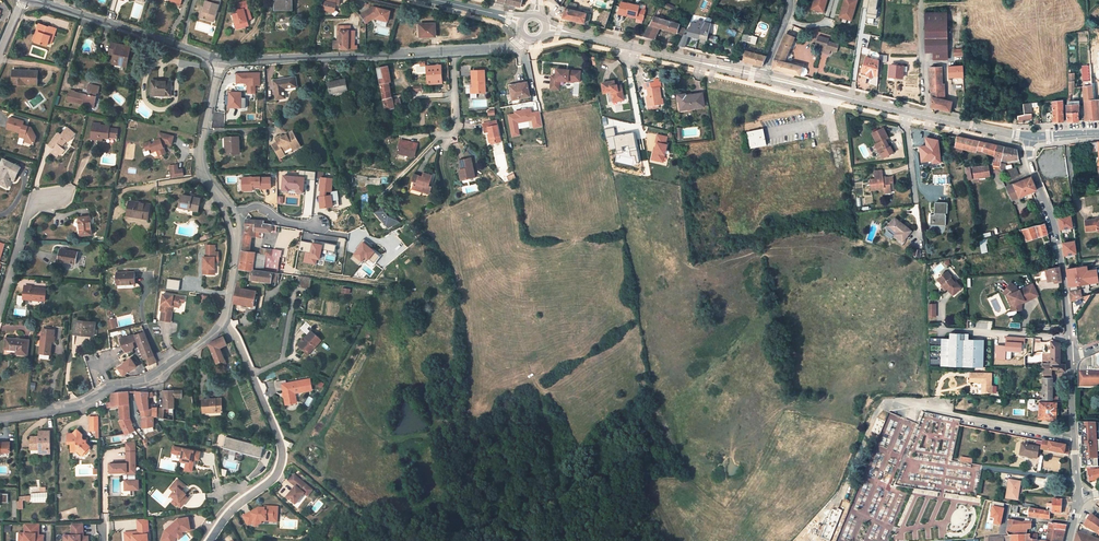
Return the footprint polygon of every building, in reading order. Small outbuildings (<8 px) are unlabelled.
[(207,1),(206,1),(204,7),(203,9),(201,9),(199,17),(214,21),(220,0),(208,0),(207,1)] [(275,9),(292,9),(292,0),(275,0),(275,9)] [(324,9),(335,12),(336,5),(339,5),(340,0),(326,0),(324,9)] [(594,25),(605,28),(615,0),(603,0),(594,25)] [(828,0),(815,0),(814,2),(817,2),(815,9),(824,12),(828,0)] [(858,0),(845,0),(843,10),(845,10),(844,17),(853,20),(858,0)] [(866,17),(876,19),(878,10),(877,9),(879,0),(869,0),(866,17)] [(246,1),(236,4),(238,13),(233,15),(238,29),(246,26),(244,20),(247,19),(252,18),(246,1)] [(629,4),(622,1),(619,13),(627,15),(627,13),(637,16),(636,18),(644,20),(646,9),(640,8),(640,5),(630,3),(629,4)] [(580,6),(568,3),(565,9),(579,12),(580,6)] [(676,7),(667,3),(665,8),(673,12),(676,7)] [(373,7),(369,10),(370,11),(373,11),(372,14),(376,15),(375,18),(388,21),(390,11),(373,7)] [(579,12),(565,9),(564,11),(563,18),(584,23),(586,14),(579,12)] [(369,10),(364,13),(370,21),(375,18),(376,15),(372,14),(373,11),(370,11),(369,10)] [(933,53),(947,52),(947,12),(925,13),(926,53),(933,53)] [(370,21),(364,13),(360,16),(366,24),(370,21)] [(654,39),(660,28),(683,35),(685,29),(685,28),(679,26),(679,24),(674,23),(675,17),(669,15),(667,20),(654,16),(643,37),(654,39)] [(688,36),(698,38),(700,29),(696,28),(697,24),(692,22),(690,27),(689,27),(688,30),(687,36),(683,35),(683,36),(678,45),(685,47),(688,36)] [(435,23),(419,24),(419,31),(422,31),(422,36),(435,36),(435,23)] [(51,43),(56,29),(50,26),(50,27),(39,24),(37,28),(39,29),(35,41),(47,46),(48,42),(51,43)] [(355,36),(350,36),(350,31),(350,25),(337,26),(337,31),(340,31),(340,50),(355,49),(355,46),(355,36)] [(700,29),(698,38),(707,41),(709,31),(700,29)] [(741,41),(756,45),(758,38),(743,34),(741,41)] [(783,42),(790,44),(792,37),(786,35),(783,42)] [(830,38),(818,35),(815,46),(823,48),(821,52),(829,55),(830,51),(837,52),(839,44),(829,41),(830,38)] [(126,66),(131,47),(111,42),(109,54),(114,55),(112,63),(126,66)] [(802,68),(802,67),(784,62),(792,44),(790,44),(783,42),(774,60),(773,68),(800,75),(804,76),(806,74),(807,72),(806,69),(802,68)] [(952,57),(954,57),(963,57),(963,49),(952,49),(952,57)] [(766,56),(745,51),(742,61),(762,66),(766,56)] [(880,61),(866,56),(860,74),(866,75),(866,76),(872,78),(873,76),(878,77),(880,61)] [(963,57),(954,57),(954,66),(963,66),(963,57)] [(426,72),(425,61),(420,61),(420,66),(413,66),(413,73),(426,72)] [(1094,64),(1093,61),(1090,61),(1091,86),(1091,87),(1098,86),(1098,64),(1094,64)] [(442,64),(427,64),(427,80),(443,79),(442,64)] [(904,80),(905,66),(890,64),(889,78),(904,80)] [(389,82),(387,70),(389,70),(388,66),(377,68),(382,92),(390,89),(390,87),(389,82)] [(949,66),(950,77),(954,77),(964,77),(963,66),(954,66),(949,66)] [(942,83),(942,67),(930,67),(930,84),(942,83)] [(581,71),(557,69),(556,77),(552,76),(551,90),(559,90),(560,81),(568,82),(569,79),(574,80),(574,81),(580,82),(581,71)] [(37,84),(38,71),(15,70),(15,83),(37,84)] [(486,92),(484,70),(472,71),(473,86),(471,86),(471,93),(479,93),(486,92)] [(256,85),(261,85),(261,71),(236,72),(236,83),(247,82),(248,91),(256,91),(256,85)] [(877,86),(878,77),(873,76),(872,78),(872,80),(871,79),(869,83),(877,86)] [(297,87),(296,77),(274,80),(276,99),(286,98),(285,89),(297,87)] [(347,90),(345,79),(329,83),(331,93),(347,90)] [(170,95),(170,82),(152,81),(151,94),(157,94),(157,93),(165,93),(165,95),(170,95)] [(616,86),(614,81),(602,83),(604,93),(611,92),(613,102),(624,100),(622,89),(619,89),(618,86),(616,86)] [(656,82),(644,84),(645,89),(647,89),(648,96),(646,96),(648,106),(658,104),(657,100),(661,100),(659,87),(657,87),(656,82)] [(67,101),(94,108),(97,96),(96,96),(96,93),(98,94),(100,86),(89,83),(87,90),(89,91),(88,95),(75,91),(70,89),(67,101)] [(530,96),(527,83),(510,86),(513,100),(530,96)] [(942,100),(942,83),(930,84),(930,91),(931,91),(932,97),(942,100)] [(1086,116),(1084,116),(1084,120),(1098,119),(1098,101),(1098,99),(1092,100),(1092,94),(1091,87),(1091,86),(1083,87),(1086,116)] [(347,90),(331,93),(332,99),(350,94),(349,89),(347,90)] [(382,92),(386,110),(395,107),(401,106),(399,99),(392,100),(390,89),(382,92)] [(241,102),(241,92),(230,92),(229,107),(241,107),(241,102)] [(680,110),(704,106),(702,93),(686,95),(686,94),(678,95),(680,110)] [(950,111),(952,102),(942,100),(932,97),(931,107),(950,111)] [(1062,100),(1053,101),(1054,122),(1063,122),(1062,104),(1062,100)] [(1079,101),(1067,101),(1067,104),(1067,112),(1067,122),(1078,121),(1078,112),(1079,112),(1079,101)] [(1018,119),(1032,119),(1031,103),(1023,104),(1024,114),(1018,115),(1018,119)] [(26,125),(26,124),(24,123),(24,120),(11,116),(7,128),(21,131),(20,136),(25,137),(27,141),(34,143),(36,136),(31,127),(28,126),(26,125)] [(500,142),(496,121),(482,124),(484,132),(487,131),(489,131),(490,134),(488,134),(490,142),(491,142),(495,141),(496,143),(500,142)] [(100,124),(93,123),(91,138),(98,139),(98,137),(102,137),(108,138),(108,137),(108,133),(117,135),(118,129),(109,128),(110,127),(100,125),(100,124)] [(75,133),(67,127),(61,135),(58,132),(49,144),(54,149),(52,152),(57,156),(59,153),(61,154),(65,150),(62,147),(67,140),(69,141),(75,133)] [(882,127),(872,132),(876,142),(874,144),(878,153),(885,150),(887,154),(893,152),(889,145),(888,146),(884,139),(887,137),(882,127)] [(751,148),(767,145),(763,129),(747,132),(751,148)] [(300,146),(293,131),(284,136),(285,138),(282,139),(281,137),(280,135),(275,138),(277,142),(273,144),(279,156),(284,153),(283,151),(293,146),(294,149),(300,146)] [(173,136),(159,132),(157,140),(154,141),(155,143),(151,144),(150,141),(143,144),(145,150),(151,148),(152,151),(156,150),(159,149),(161,155),(165,153),(163,145),(163,143),(171,145),(173,136)] [(667,137),(657,134),(655,142),(657,142),(655,152),(653,151),(651,159),(661,161),(662,156),(664,156),(667,145),(665,144),(667,137)] [(240,154),(239,136),(232,137),(232,141),(226,141),(226,154),(240,154)] [(963,149),(976,152),(977,150),(980,142),(957,137),(955,146),(950,146),(953,156),(961,157),(963,149)] [(942,147),(941,140),(933,141),(935,148),(942,147)] [(397,153),(415,157),(417,144),(411,143),(411,144),(400,142),(397,153)] [(977,150),(981,151),(985,143),(980,142),(977,150)] [(985,143),(981,151),(994,155),(996,145),(985,143)] [(992,165),(999,166),(1000,164),(1000,161),(1004,147),(996,145),(994,155),(992,164),(992,165)] [(1004,147),(1000,161),(1007,162),(1007,161),(1018,160),(1018,159),(1016,150),(1004,147)] [(1065,157),(1051,161),(1053,171),(1054,172),(1055,172),(1067,172),(1065,157)] [(475,177),(470,158),(460,161),(461,170),(464,179),(475,177)] [(3,159),(0,165),(0,167),(2,168),(5,170),(0,180),(0,183),(8,187),(11,179),(13,177),(15,178),(20,167),(3,159)] [(179,165),(172,166),(173,178),(181,177),(179,170),(179,165)] [(990,177),(988,165),(973,167),(975,179),(990,177)] [(1019,175),(1016,167),(1008,169),(1011,178),(1019,175)] [(315,179),(315,171),(305,171),(305,175),(310,175),(310,179),(315,179)] [(894,189),(892,177),(885,178),(883,178),(882,176),(882,171),(874,171),(875,179),(869,180),(871,190),(883,189),(884,193),(891,192),(891,190),(894,189)] [(422,177),(414,174),(412,181),(414,182),(413,188),(422,191),(423,191),(430,193),(432,187),(429,186),(432,175),(423,172),(422,177)] [(305,177),(283,174),(281,190),(289,191),(290,188),(296,188),(296,192),(304,193),(305,177)] [(272,176),(243,177),(243,191),(254,191),(254,188),(272,188),(272,176)] [(333,178),(321,176),(319,194),(321,208),(334,206),(332,193),(333,178)] [(1006,187),(1012,200),(1034,191),(1036,190),(1030,177),(1028,178),(1006,187)] [(1061,192),(1055,177),(1043,182),(1049,198),(1061,192)] [(198,211),(200,198),(181,194),(179,205),(190,207),(190,209),(198,211)] [(148,219),(150,204),(129,201),(127,216),(148,219)] [(947,213),(947,204),(935,203),(934,215),(930,214),(930,224),(946,225),(946,215),(945,215),(945,213),(947,213)] [(384,211),(387,209),(381,204),(377,208),(376,207),(373,210),(387,228),(393,225),(394,225),(400,222),(391,214),(388,216),(384,211)] [(1061,229),(1076,227),(1075,223),(1072,224),(1071,215),(1059,217),(1061,229)] [(92,234),(90,216),(78,217),(80,236),(92,234)] [(1085,220),(1086,231),(1097,230),(1098,232),(1098,217),(1096,218),(1093,221),(1091,219),(1085,220)] [(903,241),(911,231),(895,218),(888,226),(896,232),(895,234),(903,241)] [(254,237),(255,231),(271,232),(271,224),(264,223),(264,220),(261,220),(258,220),(254,220),(249,219),(245,219),(245,226),(248,226),(245,236),(252,237),(254,237)] [(1027,241),(1047,234),(1044,223),(1022,229),(1025,236),(1027,241)] [(301,238),(302,231),(294,229),(291,240),(300,242),(301,238)] [(367,241),(363,238),(356,248),(358,249),(351,259),(359,265),(365,257),(374,263),(381,254),(366,243),(367,241)] [(983,239),(979,240),(981,253),(987,252),(986,244),(988,243),(987,238),(983,239)] [(255,253),(255,252),(250,251),(251,241),(243,240),(241,260),(254,262),(255,253)] [(313,241),(312,243),(302,241),(300,250),(306,251),(304,261),(316,264),(318,258),(321,259),(324,244),(313,241)] [(1065,255),(1077,253),(1075,241),(1063,243),(1065,255)] [(336,245),(328,243),(326,249),(335,251),(336,245)] [(219,257),(219,252),(215,252),(215,245),(206,245),(206,257),(203,257),(203,274),(215,274),(215,262),(215,257),(219,257)] [(297,258),(298,250),(282,248),(281,256),(297,258)] [(77,252),(60,249),(58,260),(76,263),(77,252)] [(279,251),(271,250),(271,255),(264,255),(263,265),(277,267),(279,251)] [(263,268),(263,265),(264,255),(260,254),(255,253),(254,262),(254,267),(263,268)] [(249,270),(253,270),(253,269),(254,267),(254,262),(241,260),(240,269),(245,269),(249,270)] [(1087,266),(1067,269),(1070,291),(1080,289),(1090,288),(1090,286),(1098,285),(1098,284),(1097,270),(1088,271),(1087,266)] [(1043,270),(1038,271),(1040,281),(1047,280),(1053,280),(1053,281),(1055,281),(1061,280),(1059,268),(1053,268),(1049,269),(1045,270),(1043,270)] [(264,281),(271,282),(273,272),(253,269),(253,270),(253,273),(252,279),(260,280),(264,281)] [(939,277),(944,284),(942,285),(945,289),(946,289),(951,295),(961,288),(955,281),(954,282),(950,278),(952,277),(947,271),(939,277)] [(135,283),(134,272),(117,273),(118,284),(135,283)] [(300,276),(299,286),(309,288),(311,277),(300,276)] [(1011,282),(1005,290),(1009,292),(1014,304),(1013,309),(1022,310),(1022,303),(1038,295),(1033,284),(1019,290),(1017,286),(1011,282)] [(256,290),(236,287),(234,300),(247,303),(253,304),(255,295),(256,290)] [(24,298),(45,300),(46,289),(31,288),(31,290),(24,290),(24,298)] [(1070,291),(1071,300),(1082,297),(1080,289),(1070,291)] [(181,297),(163,295),(161,311),(162,311),(161,321),(171,323),(172,312),(171,312),(172,307),(172,303),(180,304),(180,302),(181,297)] [(258,296),(255,295),(253,304),(247,303),(246,306),(255,308),(258,296)] [(107,319),(109,330),(117,327),(115,317),(107,319)] [(94,335),(95,322),(76,320),(74,333),(94,335)] [(55,335),(55,329),(44,329),(44,334),(42,334),(40,353),(50,354),(53,335),(55,335)] [(303,338),(300,341),(297,346),(302,350),(304,348),(309,352),(310,350),(313,346),(320,339),(310,330),(303,338)] [(140,346),(145,358),(146,358),(149,365),(157,361),(153,355),(144,332),(135,335),(140,346)] [(936,339),(935,339),(934,365),(982,367),(983,340),(968,339),(969,334),(950,333),(950,338),(936,339)] [(127,351),(140,346),(135,335),(120,339),(122,344),(127,351)] [(226,364),(220,348),(227,344),(223,337),(215,340),(208,344),(218,367),(226,364)] [(28,355),(29,340),(6,338),(5,349),(17,350),(17,354),(28,355)] [(1059,363),(1059,343),(1051,342),(1051,363),(1051,368),(1052,369),(1065,371),(1065,363),(1059,363)] [(1083,360),(1081,362),(1079,364),(1078,367),(1077,369),(1077,370),(1077,388),(1098,388),(1098,354),(1083,360)] [(124,375),(137,366),(131,358),(125,362),(124,360),(121,362),(122,365),(119,367),(124,375)] [(1051,368),(1043,368),(1043,384),(1042,398),(1042,399),(1052,399),(1052,369),(1051,368)] [(969,382),(977,382),(978,392),(979,393),(984,393),(993,393),(993,386),(991,386),(991,372),(969,372),(969,382)] [(280,382),(284,403),(295,401),(294,392),(311,389),(310,377),(280,382)] [(126,434),(134,430),(131,425),(132,424),(129,419),(130,417),(128,391),(117,393),(112,395),(112,397),(111,398),(111,403),(107,404),(107,408),(112,407),(119,406),(121,419),(124,425),(121,426),(126,434)] [(182,396),(182,391),(167,391),(167,400),(164,400),(164,408),(165,408),(164,418),(174,420),(174,397),(182,396)] [(153,404),(148,405),(148,398),(148,396),(137,398),(143,417),(155,415),(156,416),(158,417),(158,408),(153,408),(153,404)] [(215,399),(202,400),(203,409),(216,408),(216,411),(222,411),(221,398),(215,399)] [(1056,408),(1056,403),(1039,402),(1039,418),(1055,419),(1056,414),(1056,408)] [(90,416),(90,433),(99,433),(99,431),(99,416),(90,416)] [(143,418),(142,418),(143,427),(155,428),(154,416),(143,418)] [(1079,429),(1079,441),(1082,442),(1083,446),(1080,447),(1080,461),(1082,461),(1083,471),(1098,469),(1098,433),(1098,428),(1079,429)] [(72,450),(78,450),(85,456),(89,451),(91,451),(91,447),(87,442),(87,440),(82,440),(82,434),(77,429),(73,433),(68,433),(68,444),(72,443),(72,450)] [(50,449),(50,431),(43,431),(43,436),(31,436),(31,449),(39,449),(39,453),(46,453),(46,449),(50,449)] [(261,456),(263,446),(226,437),(223,447),(243,452),(261,456)] [(10,452),(10,442),(0,442),(0,452),(10,452)] [(1042,442),(1040,450),(1069,455),(1069,447),(1042,442)] [(1036,459),(1038,448),(1022,444),(1020,455),(1025,456),(1036,459)] [(198,460),(200,452),(178,447),(177,454),(182,455),(181,459),(192,462),(192,459),(194,459),(198,460)] [(135,452),(126,452),(127,463),(110,463),(110,472),(127,472),(128,473),(128,480),(130,480),(130,490),(130,496),(134,496),(134,490),(139,489),(138,480),(136,480),(135,452)] [(307,486),(294,475),(289,481),(296,487),(287,498),(295,505),(305,493),(302,492),(307,486)] [(130,490),(130,480),(128,480),(120,480),(121,490),(125,490),(130,490)] [(182,490),(185,486),(177,480),(170,488),(174,491),(171,495),(175,498),(179,502),(177,504),(181,507),(188,498),(185,495),(183,493),(184,492),(182,490)] [(1017,500),(1021,482),(1008,480),(1006,498),(1017,500)] [(313,490),(307,486),(302,492),(305,493),(308,496),(313,490)] [(1062,501),(1062,500),(1052,499),(1052,504),(1046,504),(1046,507),(1049,508),(1049,512),(1052,512),(1052,513),(1060,513),(1062,501)] [(994,512),(996,505),(988,504),(987,511),(994,512)] [(251,513),(243,517),(248,526),(256,522),(260,520),(261,522),(273,522),(273,519),(277,519),(277,507),(264,507),(264,509),(258,509),(258,511),(252,514),(251,513)] [(1028,508),(1027,517),(1050,519),(1050,513),(1028,508)] [(1098,535),(1098,534),(1098,520),(1090,514),(1083,525),(1098,535)] [(188,517),(177,520),(165,530),(161,540),(163,540),(174,540),(175,537),(177,536),(181,532),(183,531),(190,529),(188,517)] [(1030,529),(1030,522),(1025,521),(1024,522),(1023,523),(1008,520),(1006,532),(1014,533),(1014,535),(1026,535),(1027,529),(1030,529)] [(71,523),(72,535),(64,535),(65,540),(89,540),(89,535),(84,536),(83,522),(71,523)] [(137,524),(138,531),(138,534),(133,535),(132,532),(124,532),(125,540),(148,540),(148,538),(149,538),(148,523),(137,524)] [(1046,540),(1062,540),(1065,525),(1049,523),(1046,540)] [(25,525),(25,533),(19,532),(19,540),(43,540),(43,535),(39,535),(39,525),(25,525)] [(1077,532),(1075,540),(1098,540),(1077,532)]
